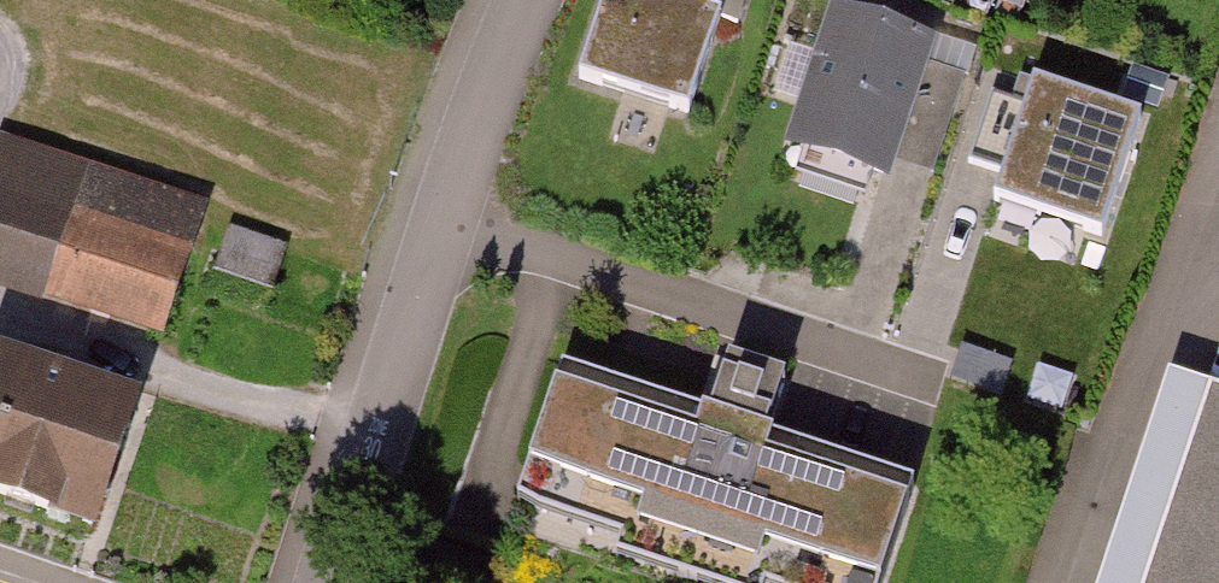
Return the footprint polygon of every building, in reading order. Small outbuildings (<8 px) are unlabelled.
[(709,23),(643,0),(599,0),(568,87),(673,124),(709,23)] [(885,183),(930,41),(826,8),(781,150),(885,183)] [(1116,231),(1152,114),(1029,77),(994,195),(1116,231)] [(6,158),(0,176),(0,299),(156,351),(200,223),(6,158)] [(221,276),(278,291),(294,231),(238,215),(221,276)] [(0,385),(0,512),(90,539),(125,422),(0,385)] [(548,397),(502,541),(632,582),(869,582),(893,507),(548,397)] [(1137,582),(1218,582),(1218,406),(1198,399),(1137,582)]
